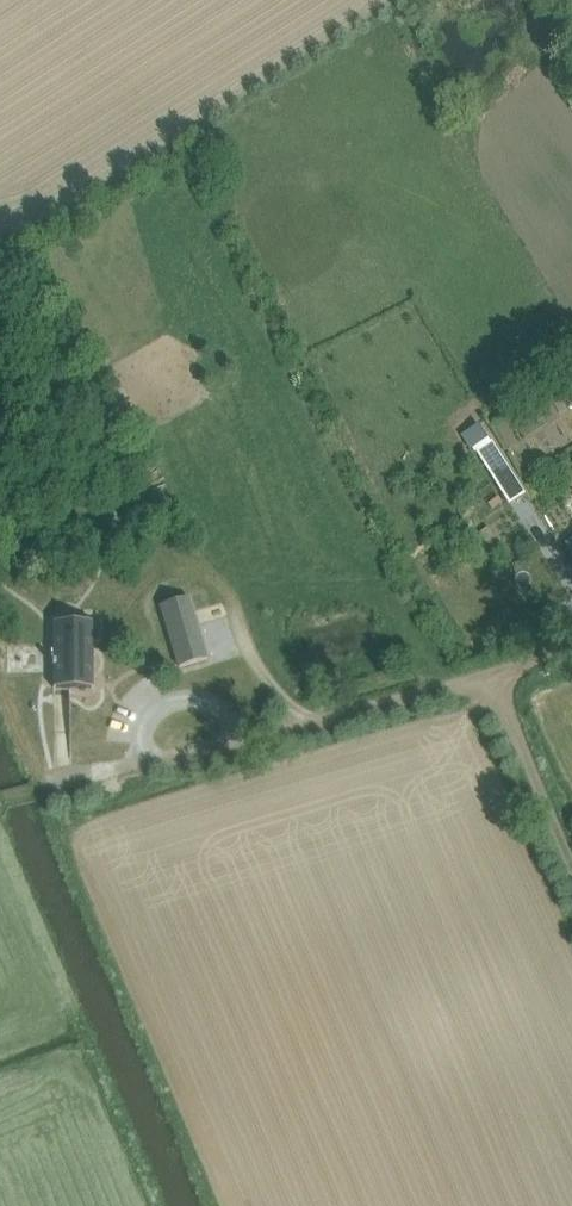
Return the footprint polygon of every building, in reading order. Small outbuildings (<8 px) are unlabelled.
[(479,424),(463,434),(473,448),(489,438),(479,424)] [(491,442),(478,451),(511,502),(524,493),(491,442)] [(487,526),(480,531),(493,550),(500,545),(487,526)] [(190,596),(161,604),(180,667),(209,658),(190,596)] [(56,621),(54,621),(54,688),(56,688),(56,687),(92,687),(92,688),(94,688),(93,620),(92,620),(92,622),(56,622),(56,621)]
